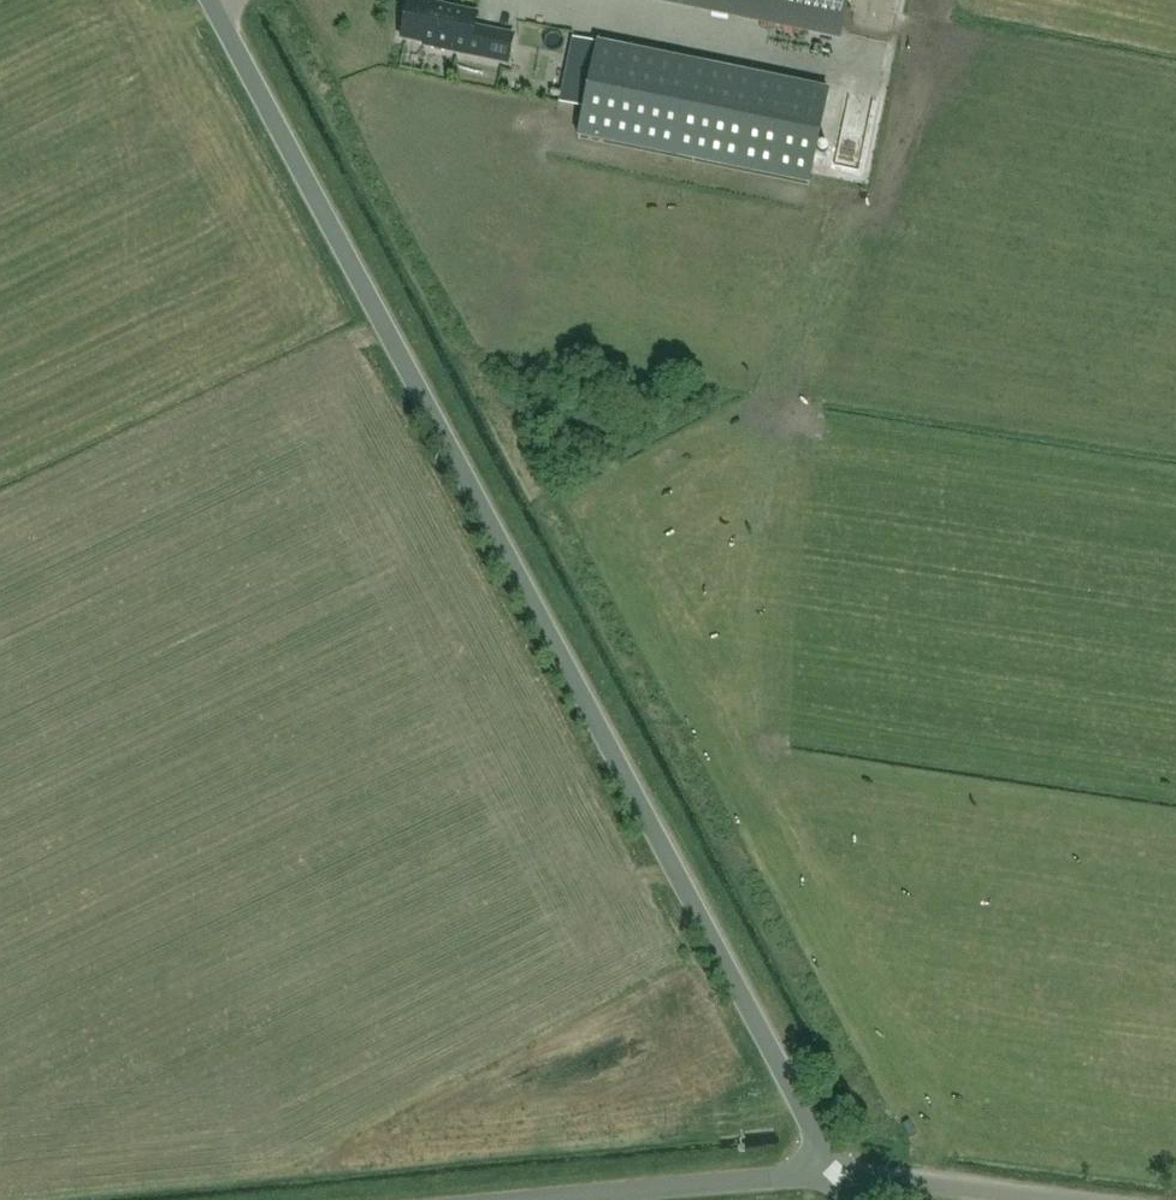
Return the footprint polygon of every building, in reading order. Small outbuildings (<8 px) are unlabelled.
[(760,18),(843,35),(850,0),(674,0),(760,18)] [(429,6),(409,2),(401,38),(424,43),(423,46),(508,63),(514,36),(475,27),(478,13),(462,10),(461,13),(449,10),(446,6),(433,4),(429,6)] [(633,49),(599,42),(579,137),(612,144),(633,49)] [(829,91),(633,49),(612,144),(808,186),(829,91)]
